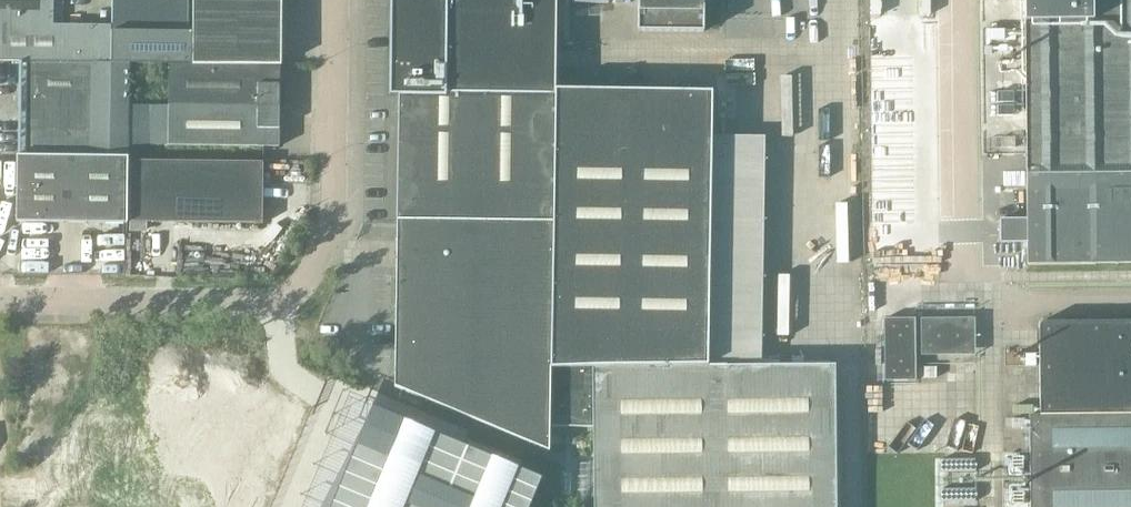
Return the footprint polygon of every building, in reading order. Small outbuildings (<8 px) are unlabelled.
[(54,25),(54,4),(54,0),(0,0),(0,25),(54,25)] [(113,5),(113,26),(113,33),(112,62),(112,64),(128,64),(170,65),(194,65),(194,0),(113,0),(113,5)] [(194,65),(280,66),(283,66),(283,56),(283,0),(194,0),(194,65)] [(400,96),(398,220),(398,224),(398,228),(396,391),(551,456),(551,427),(595,427),(594,369),(711,367),(714,91),(556,89),(556,69),(556,50),(557,0),(391,0),(390,96),(400,96)] [(639,31),(704,32),(705,0),(639,0),(639,31)] [(1016,219),(1000,220),(1000,243),(1026,243),(1026,265),(1130,264),(1130,0),(1024,0),(1025,109),(1026,219),(1016,219)] [(112,62),(113,33),(113,26),(54,25),(0,25),(0,61),(96,62),(112,62)] [(112,64),(21,63),(20,156),(127,157),(127,146),(128,105),(128,64),(112,64)] [(170,65),(169,106),(280,106),(280,90),(281,67),(280,66),(194,65),(170,65)] [(128,105),(127,146),(169,146),(262,147),(280,147),(280,125),(280,106),(169,106),(128,105)] [(63,223),(90,223),(128,224),(129,157),(18,156),(18,193),(18,202),(17,222),(63,223)] [(175,222),(264,223),(265,162),(132,160),(132,221),(175,222)] [(886,381),(916,381),(916,318),(886,318),(886,381)] [(975,320),(922,320),(923,357),(975,357),(975,320)] [(1039,323),(1040,414),(1028,414),(1029,506),(1130,506),(1130,322),(1039,323)] [(837,366),(711,367),(594,369),(595,427),(596,506),(838,506),(837,366)] [(332,506),(371,506),(406,422),(373,408),(332,506)] [(435,434),(417,477),(450,490),(475,501),(493,458),(467,447),(435,434)] [(502,506),(531,506),(543,479),(518,468),(502,506)]
